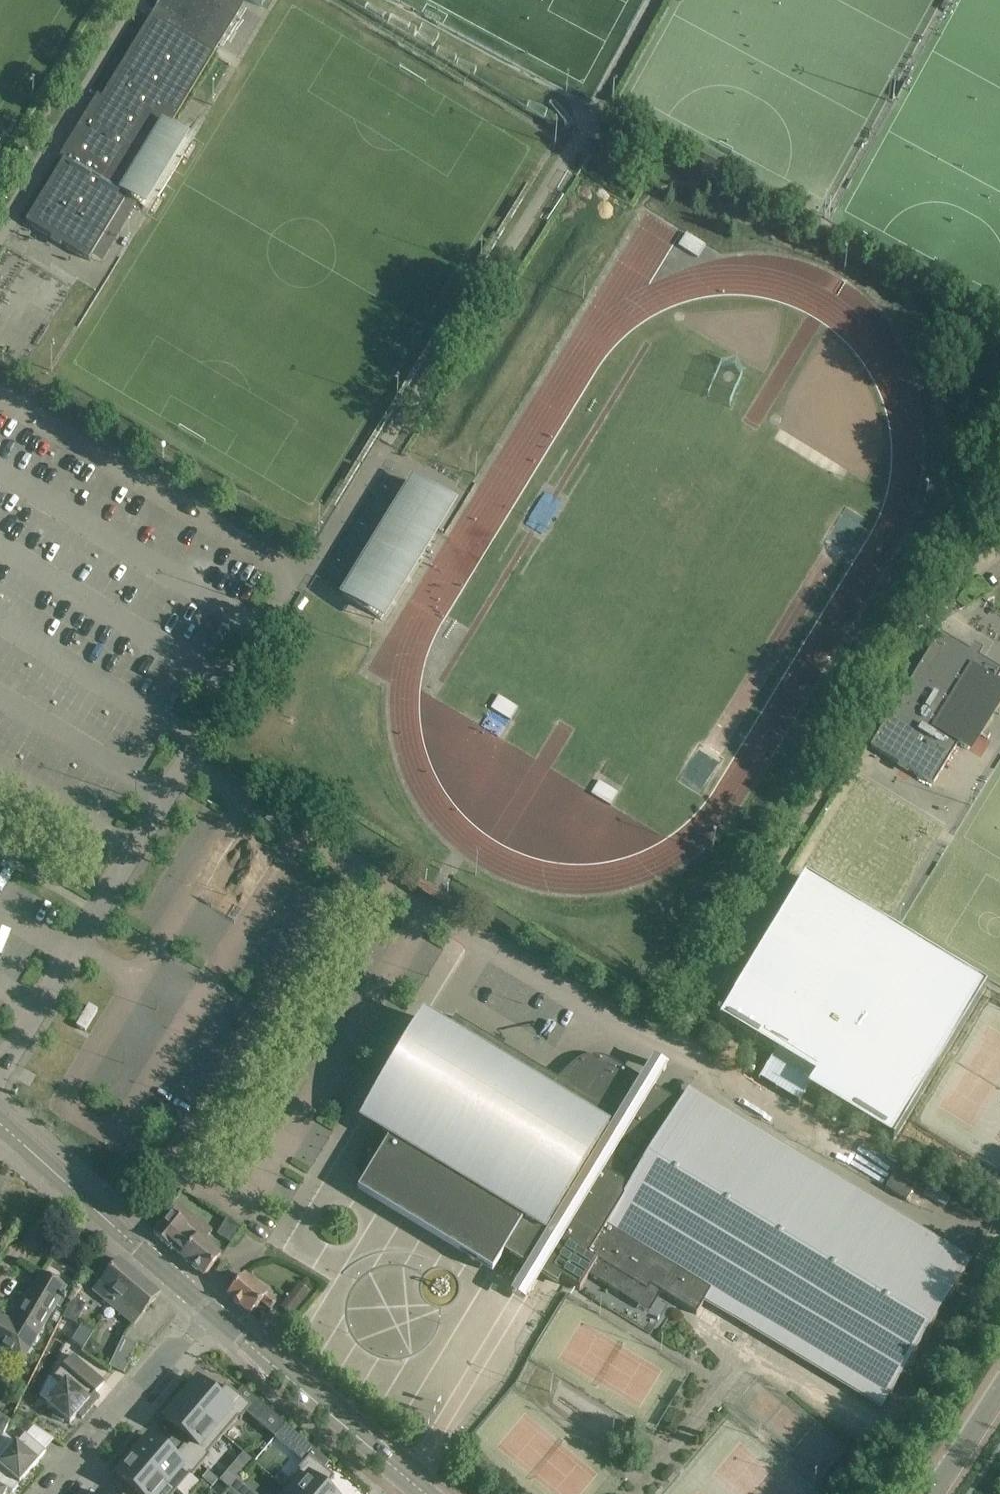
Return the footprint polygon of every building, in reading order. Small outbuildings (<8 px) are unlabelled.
[(64,159),(26,222),(88,260),(89,260),(127,197),(144,208),(149,211),(192,140),(187,137),(170,127),(189,96),(214,54),(211,52),(216,44),(219,46),(243,6),(233,0),(161,0),(156,7),(160,9),(155,17),(151,16),(102,98),(97,95),(72,138),(76,140),(64,159)] [(342,595),(341,596),(383,621),(434,538),(414,526),(433,495),(411,481),(411,482),(343,593),(342,595)] [(940,633),(870,746),(933,785),(958,743),(968,749),(999,697),(999,684),(996,681),(999,675),(999,669),(940,633)] [(802,882),(718,1020),(764,1047),(773,1053),(774,1053),(773,1054),(767,1064),(758,1079),(800,1104),(808,1091),(808,1090),(820,1097),(886,1137),(891,1140),(893,1141),(899,1131),(905,1122),(908,1117),(984,992),(986,988),(805,878),(802,882)] [(415,892),(438,905),(443,897),(420,884),(415,892)] [(85,1031),(97,1011),(89,1006),(76,1026),(85,1031)] [(561,1279),(579,1291),(588,1276),(617,1293),(625,1279),(647,1292),(650,1287),(696,1314),(704,1300),(882,1408),(970,1262),(967,1260),(966,1262),(954,1255),(955,1253),(933,1240),(932,1241),(919,1233),(920,1232),(898,1218),(897,1220),(883,1212),(884,1210),(862,1197),(862,1198),(848,1190),(849,1189),(827,1175),(826,1177),(813,1169),(814,1167),(792,1154),(791,1156),(777,1147),(778,1146),(756,1133),(756,1134),(742,1126),(743,1124),(723,1112),(722,1114),(708,1105),(709,1104),(687,1091),(680,1103),(654,1087),(655,1085),(654,1085),(653,1087),(643,1080),(644,1079),(643,1078),(642,1080),(611,1061),(609,1059),(606,1058),(603,1058),(601,1057),(598,1056),(595,1056),(592,1056),(590,1057),(587,1057),(584,1058),(582,1059),(579,1060),(577,1062),(576,1063),(574,1063),(572,1065),(558,1079),(455,1017),(446,1031),(427,1019),(375,1105),(379,1108),(359,1160),(358,1162),(358,1164),(357,1167),(357,1169),(357,1171),(358,1173),(358,1175),(359,1178),(360,1180),(361,1182),(362,1183),(357,1191),(492,1273),(503,1254),(557,1286),(561,1279)] [(710,1017),(700,1035),(702,1036),(708,1040),(719,1023),(710,1017)] [(172,1212),(153,1234),(169,1248),(170,1246),(182,1256),(181,1257),(203,1276),(221,1256),(220,1256),(204,1242),(213,1231),(195,1216),(194,1218),(188,1213),(181,1220),(172,1212)] [(227,1218),(217,1234),(231,1243),(243,1228),(227,1218)] [(93,1291),(111,1306),(116,1297),(126,1286),(128,1288),(139,1276),(119,1260),(93,1291)] [(41,1274),(12,1324),(0,1317),(0,1348),(23,1361),(66,1289),(41,1274)] [(116,1297),(111,1306),(133,1324),(159,1294),(139,1276),(128,1288),(126,1286),(116,1297)] [(240,1280),(227,1296),(250,1315),(261,1302),(270,1309),(276,1302),(244,1276),(240,1280)] [(310,1293),(298,1283),(280,1307),(291,1316),(310,1293)] [(85,1305),(72,1298),(66,1309),(62,1317),(75,1324),(85,1305)] [(93,1333),(80,1326),(72,1341),(84,1349),(93,1333)] [(138,1343),(124,1337),(110,1366),(124,1373),(138,1343)] [(105,1383),(72,1356),(53,1379),(62,1387),(46,1404),(55,1411),(52,1417),(63,1422),(65,1420),(70,1424),(77,1415),(82,1419),(94,1405),(89,1401),(105,1383)] [(197,1381),(181,1400),(223,1436),(230,1427),(238,1418),(241,1419),(249,1409),(252,1407),(257,1400),(243,1387),(237,1394),(227,1385),(216,1397),(197,1381)] [(181,1400),(165,1419),(189,1440),(181,1449),(201,1466),(210,1455),(208,1454),(223,1436),(181,1400)] [(252,1407),(249,1409),(262,1419),(258,1424),(275,1438),(286,1424),(257,1400),(252,1407)] [(7,1426),(10,1420),(1,1414),(0,1414),(0,1440),(7,1426)] [(286,1424),(275,1438),(304,1463),(305,1462),(310,1456),(324,1468),(329,1461),(286,1424)] [(7,1490),(13,1493),(39,1462),(38,1461),(46,1451),(25,1434),(17,1443),(16,1442),(0,1461),(0,1493),(5,1493),(7,1490)] [(149,1438),(133,1456),(175,1492),(190,1474),(192,1476),(200,1467),(201,1466),(181,1449),(173,1458),(149,1438)] [(244,1453),(219,1482),(230,1490),(239,1480),(254,1462),(244,1453)] [(117,1476),(138,1493),(173,1493),(175,1492),(133,1456),(117,1476)] [(285,1489),(291,1493),(330,1493),(324,1489),(334,1477),(324,1468),(310,1456),(305,1462),(304,1463),(298,1469),(300,1471),(285,1489)] [(208,1472),(203,1478),(213,1487),(218,1480),(208,1472)] [(230,1490),(234,1493),(239,1493),(246,1486),(239,1480),(230,1490)]
